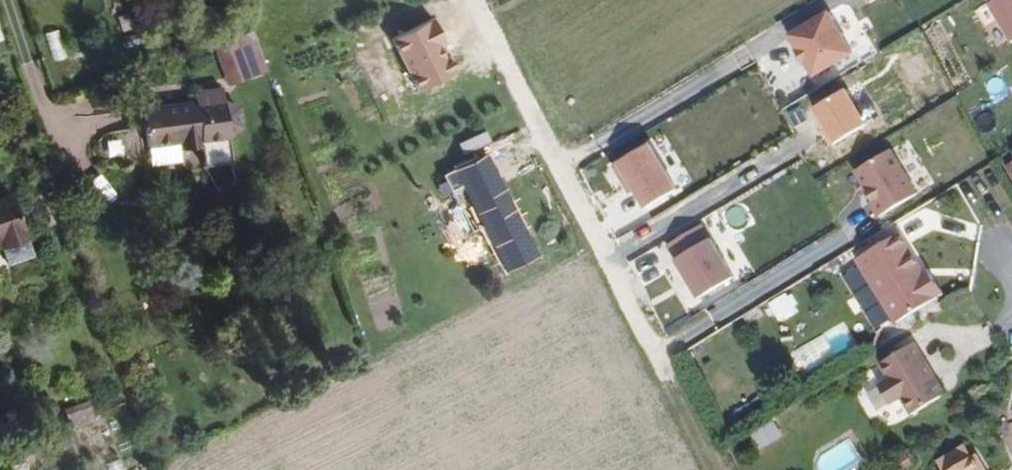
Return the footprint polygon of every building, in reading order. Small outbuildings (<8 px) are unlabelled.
[(990,2),(1011,38),(1011,0),(992,0),(990,2)] [(789,27),(809,76),(856,57),(835,8),(789,27)] [(247,55),(264,49),(257,32),(222,44),(236,84),(255,77),(247,55)] [(164,35),(153,40),(156,47),(168,42),(164,35)] [(168,42),(156,47),(161,58),(173,53),(168,42)] [(149,45),(130,51),(136,70),(156,64),(149,45)] [(271,71),(266,54),(264,49),(247,55),(255,77),(271,71)] [(245,127),(243,108),(228,101),(226,88),(198,92),(199,102),(147,109),(152,146),(153,146),(183,142),(185,142),(185,149),(206,147),(207,158),(208,166),(236,163),(235,154),(233,137),(245,127)] [(613,162),(644,211),(682,187),(651,138),(613,162)] [(185,160),(183,142),(153,146),(156,164),(185,160)] [(895,149),(921,189),(932,182),(906,142),(895,149)] [(881,216),(920,192),(892,146),(852,170),(881,216)] [(472,198),(505,182),(492,154),(482,159),(490,176),(467,188),(472,198)] [(467,188),(490,176),(482,159),(447,177),(456,193),(467,188)] [(544,259),(505,182),(472,198),(486,229),(510,275),(544,259)] [(486,229),(472,198),(467,188),(456,193),(476,234),(486,229)] [(0,203),(0,247),(5,245),(8,252),(31,244),(16,198),(0,203)] [(699,298),(737,276),(704,220),(666,242),(699,298)] [(894,235),(851,262),(891,325),(938,296),(926,277),(922,280),(918,274),(894,235)] [(923,271),(918,274),(922,280),(926,277),(923,271)] [(882,384),(872,390),(883,410),(895,403),(904,419),(939,399),(907,348),(873,369),(882,384)] [(92,403),(69,410),(72,416),(95,409),(92,403)] [(95,409),(72,416),(75,427),(98,420),(95,409)] [(953,469),(976,469),(969,460),(953,469)]
